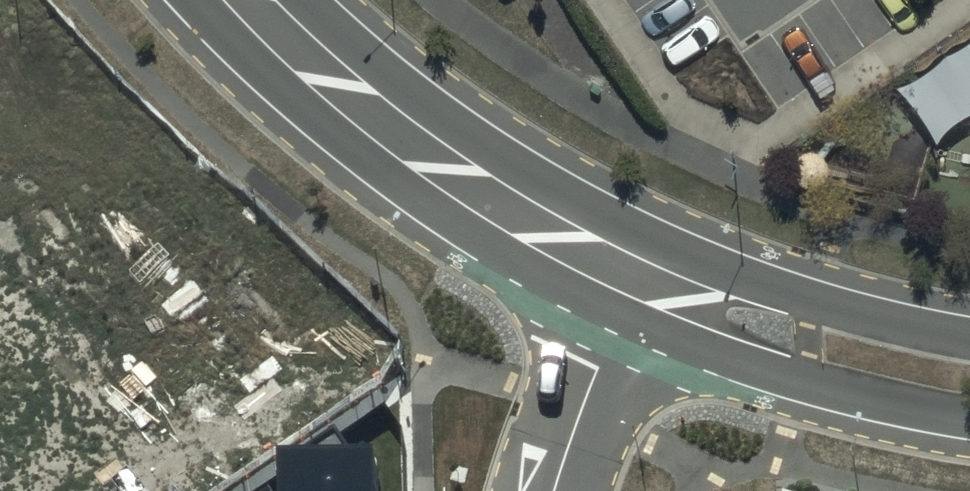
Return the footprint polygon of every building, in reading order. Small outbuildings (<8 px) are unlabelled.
[(376,458),(278,461),(278,490),(377,490),(376,458)]
